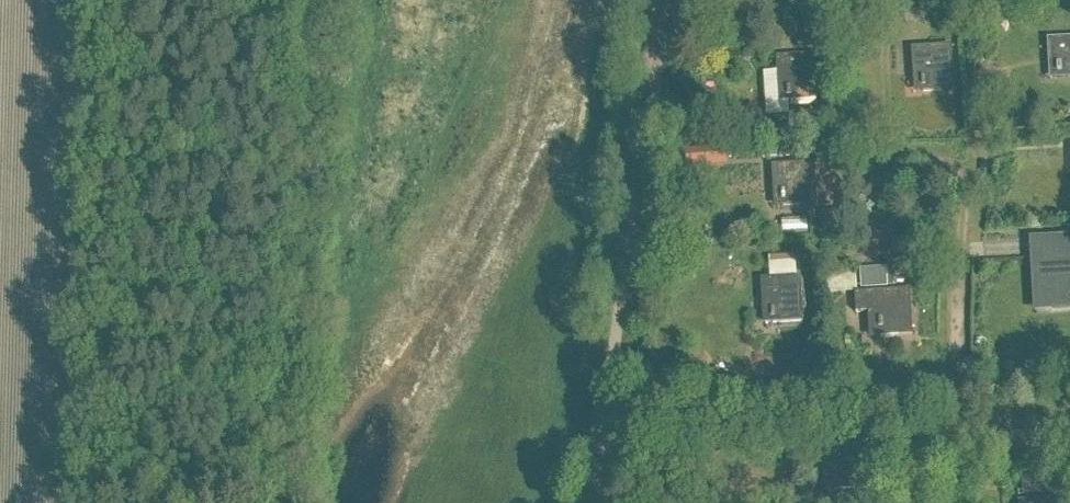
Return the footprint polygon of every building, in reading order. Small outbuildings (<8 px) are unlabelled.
[(808,20),(811,47),(830,45),(828,18),(825,18),(824,8),(812,9),(813,19),(808,20)] [(1050,42),(1052,83),(1069,82),(1069,41),(1050,42)] [(951,49),(912,52),(915,97),(955,94),(951,49)] [(817,57),(777,60),(780,105),(820,102),(817,57)] [(694,149),(694,167),(732,167),(732,149),(694,149)] [(812,166),(775,169),(777,209),(814,207),(812,166)] [(1067,239),(1068,258),(1039,260),(1040,284),(1051,283),(1053,310),(1069,309),(1069,239),(1067,239)] [(863,269),(864,291),(892,289),(890,268),(863,269)] [(803,280),(764,282),(765,327),(805,325),(803,280)] [(869,316),(870,339),(913,336),(911,289),(857,293),(858,317),(869,316)] [(862,450),(823,451),(825,495),(864,493),(862,450)]
